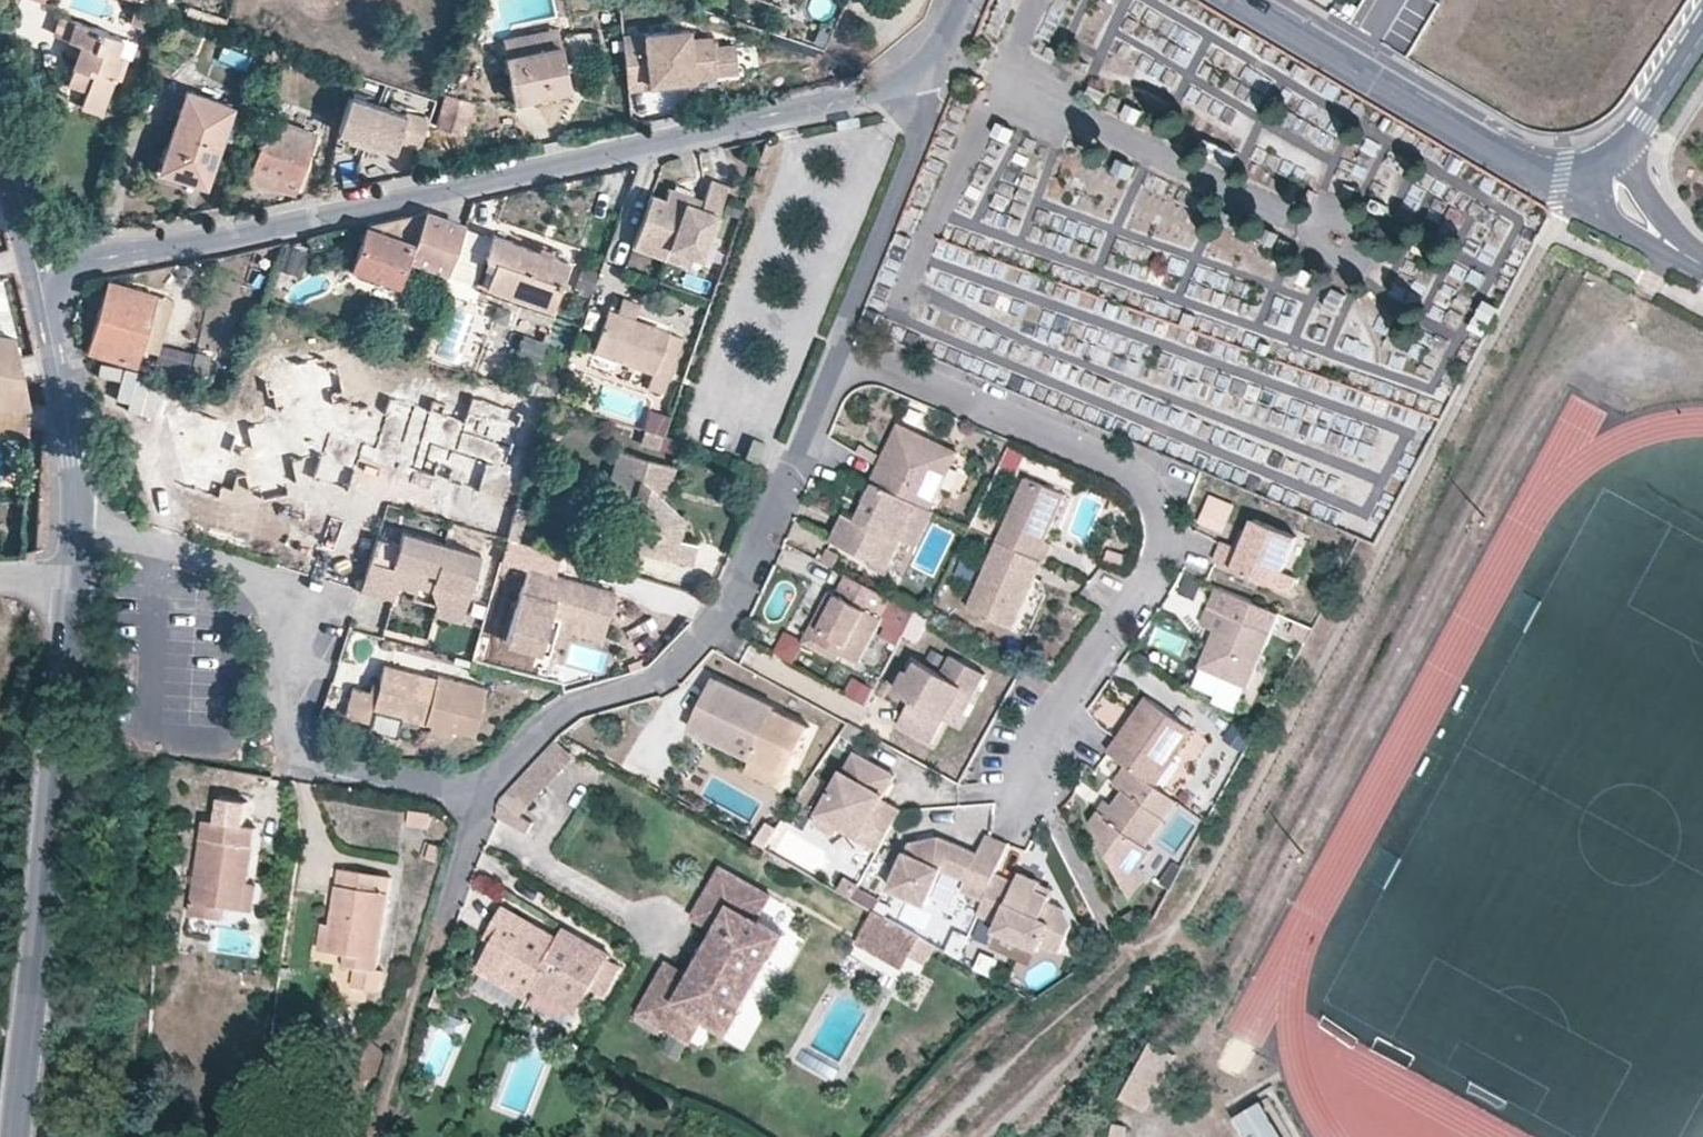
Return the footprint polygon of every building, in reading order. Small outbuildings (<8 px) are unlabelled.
[(54,32),(67,36),(81,41),(76,55),(67,81),(89,89),(96,67),(113,73),(119,55),(115,53),(120,35),(59,15),(54,32)] [(621,33),(627,87),(651,85),(650,77),(692,72),(717,70),(717,67),(714,40),(713,32),(689,35),(688,26),(621,33)] [(81,41),(67,36),(63,50),(76,55),(81,41)] [(738,37),(714,40),(717,67),(741,64),(738,37)] [(571,88),(560,44),(508,55),(515,98),(571,88)] [(113,73),(96,67),(89,89),(83,106),(100,112),(113,73)] [(650,77),(651,85),(693,80),(692,72),(650,77)] [(202,79),(197,95),(219,103),(225,87),(202,79)] [(1289,124),(1194,79),(1178,114),(1322,182),(1335,156),(1331,154),(1334,147),(1319,140),(1330,117),(1299,102),(1289,124)] [(219,103),(197,95),(186,91),(161,167),(205,182),(230,106),(219,103)] [(350,97),(339,133),(350,136),(367,141),(378,105),(350,97)] [(385,146),(395,149),(399,138),(406,113),(378,105),(367,141),(385,146)] [(421,148),(422,145),(432,118),(407,111),(406,113),(399,138),(404,140),(403,142),(421,148)] [(293,191),(314,133),(268,118),(248,174),(293,191)] [(365,148),(367,141),(350,136),(348,142),(365,148)] [(385,146),(367,141),(365,148),(383,152),(385,146)] [(1391,161),(1379,185),(1402,197),(1414,172),(1391,161)] [(711,178),(703,200),(701,206),(691,203),(693,197),(670,189),(666,200),(651,195),(634,245),(690,264),(693,251),(703,254),(727,184),(711,178)] [(701,206),(703,200),(693,197),(691,203),(701,206)] [(426,209),(366,222),(350,267),(399,284),(402,276),(408,258),(426,209)] [(427,209),(426,209),(408,258),(447,272),(465,223),(427,209)] [(329,244),(327,231),(310,235),(312,248),(329,244)] [(551,254),(538,249),(493,233),(485,254),(495,258),(486,284),(550,306),(566,259),(551,254)] [(541,241),(538,249),(551,254),(553,246),(541,241)] [(938,243),(934,255),(983,270),(982,273),(1036,290),(1041,275),(938,243)] [(495,258),(485,254),(477,281),(486,284),(495,258)] [(408,258),(402,276),(441,289),(447,272),(408,258)] [(13,335),(0,278),(0,333),(13,335)] [(142,346),(156,292),(108,279),(87,351),(136,366),(142,346)] [(1328,287),(1319,315),(1346,324),(1338,349),(1372,360),(1377,345),(1365,341),(1368,332),(1394,341),(1399,328),(1369,318),(1375,302),(1328,287)] [(174,297),(156,292),(142,346),(157,350),(174,297)] [(1268,326),(1294,331),(1300,298),(1275,293),(1268,326)] [(623,295),(617,314),(635,320),(642,301),(623,295)] [(508,324),(512,309),(496,303),(491,318),(508,324)] [(635,320),(617,314),(610,311),(597,348),(655,370),(648,386),(664,392),(683,337),(635,320)] [(13,335),(0,333),(0,402),(29,405),(16,348),(13,335)] [(537,361),(544,340),(526,334),(518,355),(537,361)] [(166,445),(155,476),(227,499),(235,475),(245,473),(250,499),(296,490),(291,462),(312,469),(309,478),(347,490),(358,457),(409,473),(411,469),(478,491),(486,467),(502,472),(522,410),(473,395),(468,409),(431,397),(427,408),(388,395),(387,398),(336,409),(335,403),(345,401),(335,351),(258,368),(263,393),(270,391),(274,409),(297,405),(300,423),(283,427),(281,416),(246,424),(250,443),(238,445),(232,443),(239,422),(167,399),(153,441),(166,445)] [(205,372),(210,354),(196,351),(191,369),(205,372)] [(1258,395),(1263,376),(1153,351),(1144,392),(1280,423),(1285,401),(1258,395)] [(29,405),(0,402),(0,435),(28,436),(29,405)] [(652,409),(646,428),(664,433),(670,415),(652,409)] [(902,423),(874,479),(877,481),(921,502),(930,508),(956,456),(934,447),(937,440),(902,423)] [(664,433),(646,428),(642,441),(663,447),(667,434),(664,433)] [(763,438),(751,434),(744,455),(757,459),(763,438)] [(958,450),(937,440),(934,447),(956,456),(958,450)] [(667,486),(673,465),(620,449),(608,489),(634,495),(621,540),(690,560),(695,542),(677,536),(683,515),(657,489),(658,483),(667,486)] [(873,468),(855,460),(851,468),(869,477),(873,468)] [(1188,482),(1193,472),(1178,467),(1174,476),(1188,482)] [(1023,475),(995,538),(1042,560),(1045,561),(1054,542),(1049,540),(1060,516),(1053,513),(1062,492),(1023,475)] [(921,502),(877,481),(858,520),(845,512),(835,537),(891,565),(904,538),(921,502)] [(1070,495),(1062,492),(1053,513),(1060,516),(1070,495)] [(1235,503),(1211,493),(1200,519),(1224,529),(1235,503)] [(918,544),(935,510),(930,508),(921,502),(904,538),(918,544)] [(1216,561),(1271,583),(1278,567),(1286,570),(1300,536),(1256,518),(1249,532),(1243,547),(1237,545),(1225,539),(1216,561)] [(378,535),(362,587),(392,595),(396,582),(399,572),(415,578),(432,583),(437,604),(462,611),(479,551),(404,530),(400,542),(378,535)] [(1244,530),(1237,545),(1243,547),(1249,532),(1244,530)] [(1042,560),(995,538),(967,604),(1013,626),(1031,586),(1025,583),(1028,575),(1035,577),(1042,560)] [(507,642),(538,650),(548,613),(605,629),(615,591),(529,565),(507,642)] [(1278,567),(1271,583),(1292,592),(1299,576),(1286,570),(1278,567)] [(891,593),(846,570),(836,590),(827,586),(816,608),(824,612),(813,633),(839,647),(859,657),(883,614),(881,613),(891,593)] [(399,572),(396,582),(413,588),(415,578),(399,572)] [(1025,583),(1031,586),(1035,577),(1028,575),(1025,583)] [(1203,581),(1188,575),(1181,590),(1197,597),(1203,581)] [(1250,684),(1281,611),(1220,586),(1203,624),(1215,629),(1220,631),(1213,648),(1208,646),(1200,663),(1202,663),(1248,683),(1250,684)] [(458,621),(462,611),(437,604),(434,613),(458,621)] [(824,612),(816,608),(801,637),(834,656),(839,647),(813,633),(824,612)] [(548,613),(538,650),(549,653),(557,626),(602,638),(605,629),(548,613)] [(1220,631),(1215,629),(1208,646),(1213,648),(1220,631)] [(962,686),(977,694),(987,675),(954,656),(944,675),(920,662),(914,675),(908,671),(898,691),(912,699),(898,722),(933,742),(945,719),(962,686)] [(914,675),(920,662),(915,659),(908,671),(914,675)] [(383,663),(379,682),(377,692),(369,690),(354,686),(347,714),(369,719),(372,707),(402,714),(432,721),(453,726),(479,733),(491,684),(435,671),(434,675),(383,663)] [(1248,683),(1202,663),(1195,681),(1218,691),(1215,698),(1237,707),(1248,683)] [(751,757),(788,774),(810,725),(775,709),(776,706),(716,678),(692,729),(751,757)] [(377,692),(379,682),(371,681),(369,690),(377,692)] [(958,726),(977,694),(962,686),(945,719),(958,726)] [(1116,735),(1108,747),(1126,760),(1153,779),(1191,726),(1145,694),(1129,716),(1135,721),(1122,739),(1116,735)] [(369,719),(367,727),(397,734),(402,714),(372,707),(369,719)] [(1135,721),(1129,716),(1116,735),(1122,739),(1135,721)] [(451,735),(453,726),(432,721),(430,730),(451,735)] [(1243,748),(1253,732),(1235,721),(1225,737),(1243,748)] [(565,747),(555,737),(502,795),(513,806),(565,747)] [(858,841),(879,851),(902,809),(883,799),(887,793),(878,789),(889,769),(855,751),(845,769),(842,767),(814,820),(835,832),(840,824),(860,835),(858,841)] [(782,788),(788,774),(751,757),(744,772),(782,788)] [(1149,838),(1178,797),(1153,779),(1126,760),(1112,778),(1122,786),(1115,797),(1107,809),(1099,803),(1090,816),(1120,871),(1140,861),(1153,842),(1149,838)] [(897,773),(889,769),(878,789),(887,793),(897,773)] [(1107,791),(1099,803),(1107,809),(1115,797),(1107,791)] [(408,824),(429,826),(432,812),(410,809),(408,824)] [(192,912),(223,917),(225,906),(236,908),(247,910),(252,882),(259,827),(208,819),(192,912)] [(998,870),(1010,841),(988,832),(981,852),(954,841),(917,849),(901,887),(940,904),(955,869),(971,876),(967,889),(987,896),(998,870)] [(917,849),(954,841),(937,834),(923,835),(917,849)] [(441,860),(444,845),(432,842),(428,856),(441,860)] [(638,1012),(689,1040),(703,1015),(712,1021),(711,1024),(729,1033),(742,1009),(740,1008),(774,951),(775,952),(786,931),(769,920),(767,924),(758,918),(773,892),(722,862),(692,915),(717,929),(692,974),(668,960),(638,1012)] [(343,868),(333,924),(329,949),(346,952),(358,954),(356,966),(377,970),(391,875),(343,868)] [(987,896),(980,912),(1001,920),(998,927),(1042,945),(1045,938),(1066,946),(1077,919),(1066,905),(1050,899),(1053,892),(1039,887),(1043,877),(1022,868),(1019,878),(998,870),(987,896)] [(260,883),(252,882),(247,910),(256,911),(260,883)] [(533,982),(562,931),(505,900),(492,922),(501,927),(496,936),(480,964),(529,992),(533,982)] [(225,906),(223,917),(235,919),(236,908),(225,906)] [(924,935),(877,909),(865,928),(912,955),(924,935)] [(329,949),(333,924),(323,922),(318,947),(329,949)] [(501,927),(492,922),(488,931),(496,936),(501,927)] [(613,948),(567,922),(562,931),(533,982),(580,1007),(593,983),(597,975),(609,982),(620,960),(609,954),(613,948)] [(912,955),(865,928),(859,940),(906,966),(912,955)] [(358,954),(346,952),(345,964),(356,966),(358,954)] [(385,971),(377,970),(356,966),(353,985),(383,989),(385,971)] [(605,990),(609,982),(597,975),(593,983),(605,990)] [(1149,1111),(1179,1055),(1156,1042),(1126,1098),(1149,1111)] [(1267,1096),(1239,1113),(1253,1136),(1292,1136),(1267,1096)] [(1112,1136),(1114,1136),(1125,1136),(1128,1125),(1116,1122),(1112,1136)]
